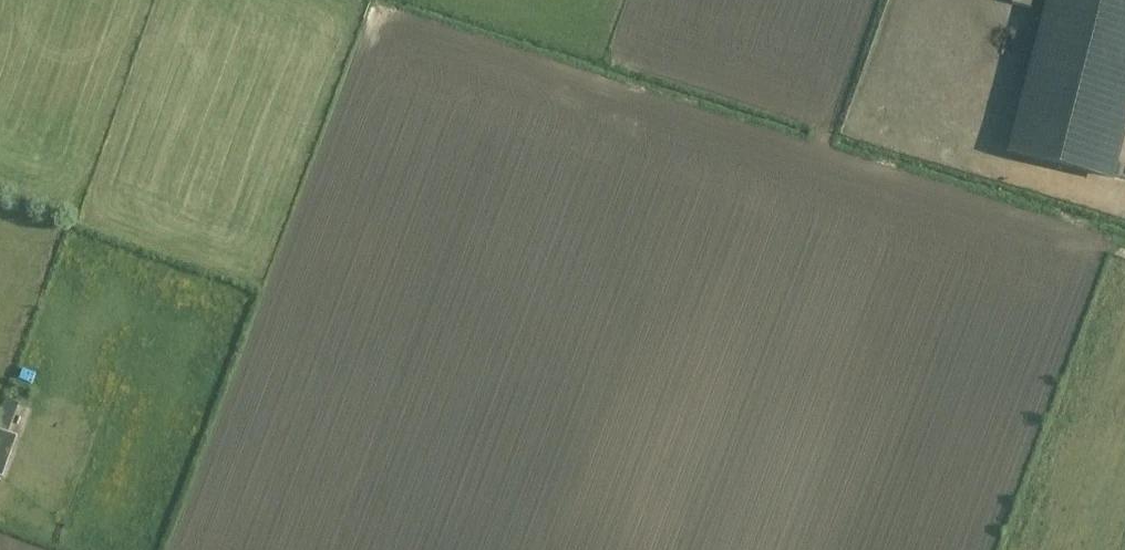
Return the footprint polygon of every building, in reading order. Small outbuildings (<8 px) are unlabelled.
[(1046,145),(1116,164),(1124,130),(1124,0),(1083,0),(1046,145)] [(17,436),(0,430),(0,476),(2,477),(17,436)]
